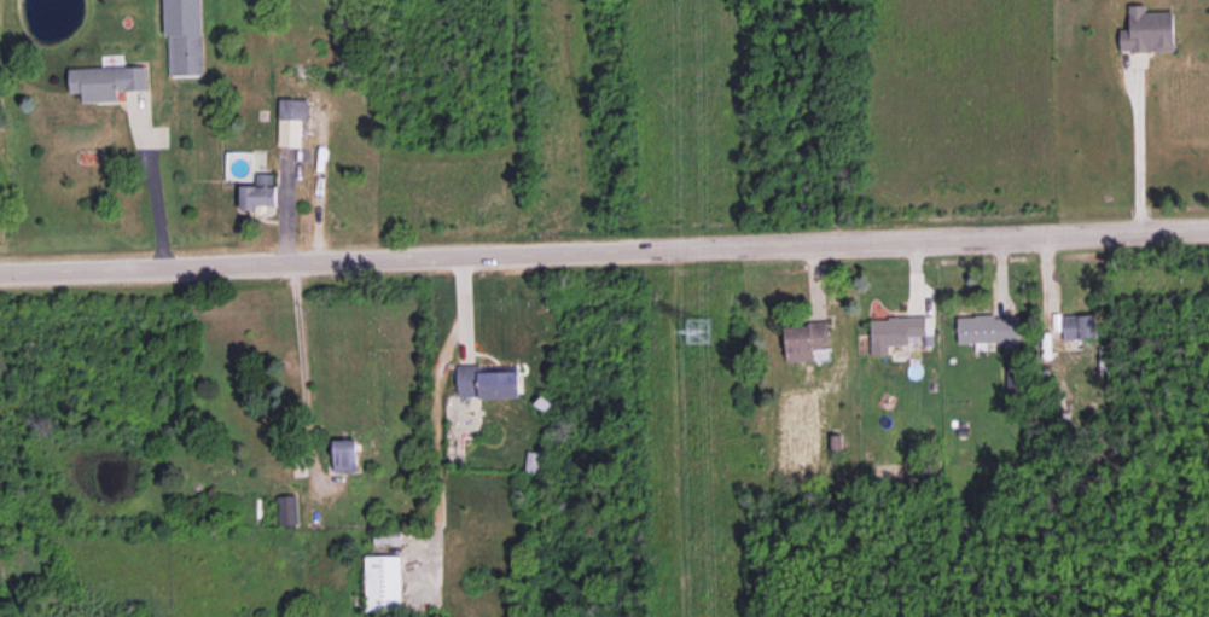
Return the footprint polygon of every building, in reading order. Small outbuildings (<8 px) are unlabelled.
[(168,37),(169,76),(204,74),(202,0),(163,0),(164,37),(168,37)] [(1174,51),(1173,10),(1144,11),(1144,4),(1129,4),(1129,29),(1119,29),(1120,52),(1174,51)] [(69,67),(69,92),(82,92),(82,102),(118,100),(117,91),(146,89),(146,65),(69,67)] [(278,145),(301,145),(301,119),(307,119),(307,99),(279,98),(278,145)] [(240,208),(275,206),(274,174),(255,174),(256,185),(239,185),(240,208)] [(958,342),(1019,341),(1018,314),(957,316),(958,342)] [(1063,339),(1096,337),(1095,314),(1062,315),(1063,339)] [(871,354),(889,354),(889,344),(929,343),(928,316),(870,317),(871,354)] [(813,360),(813,349),(828,348),(827,323),(784,324),(785,361),(813,360)] [(520,396),(519,364),(458,366),(459,398),(520,396)] [(333,471),(357,471),(357,439),(334,438),(333,471)] [(278,495),(279,523),(298,523),(297,494),(278,495)] [(364,556),(365,610),(402,610),(400,555),(364,556)]
